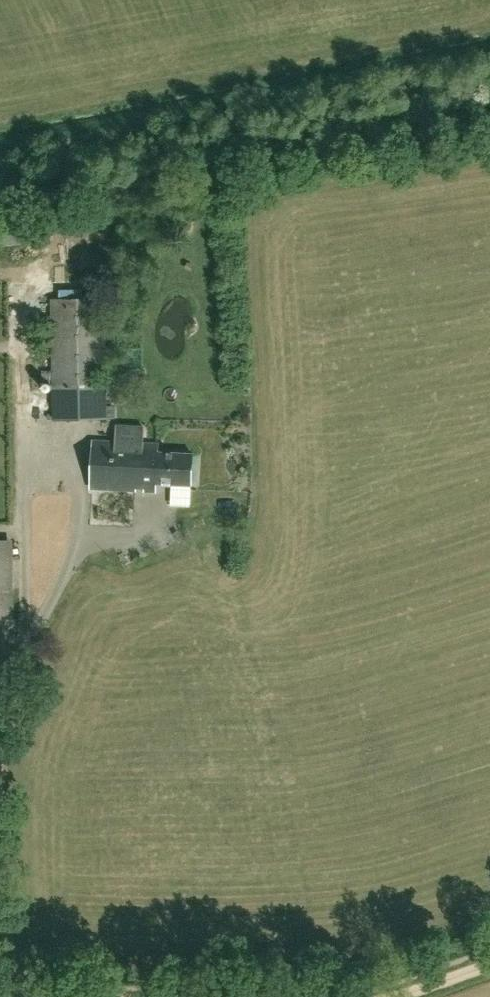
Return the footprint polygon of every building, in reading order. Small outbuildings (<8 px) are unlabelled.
[(51,244),(48,219),(0,223),(0,249),(51,244)] [(101,265),(99,269),(100,269),(109,237),(76,228),(68,256),(101,265)] [(53,420),(108,419),(106,298),(51,299),(53,420)] [(158,444),(94,441),(92,487),(155,490),(156,483),(191,485),(193,453),(157,451),(158,444)]
